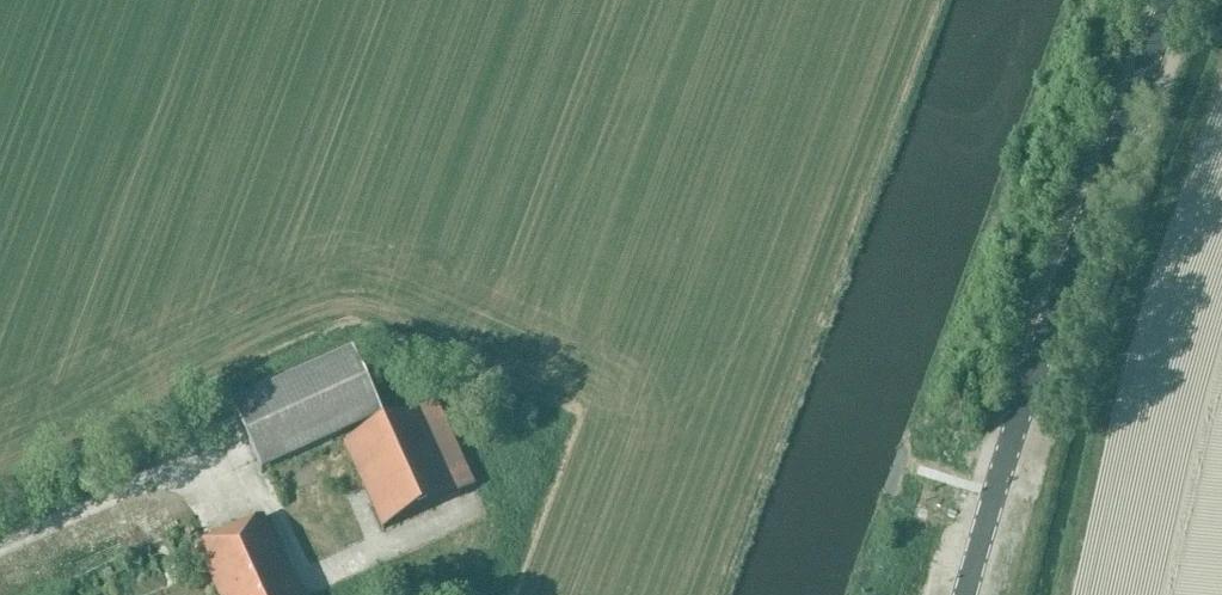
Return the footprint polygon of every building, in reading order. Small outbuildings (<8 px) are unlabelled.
[(353,350),(231,406),(261,471),(383,416),(353,350)] [(436,402),(344,444),(383,530),(475,488),(436,402)] [(197,549),(218,594),(298,594),(264,519),(197,549)]
